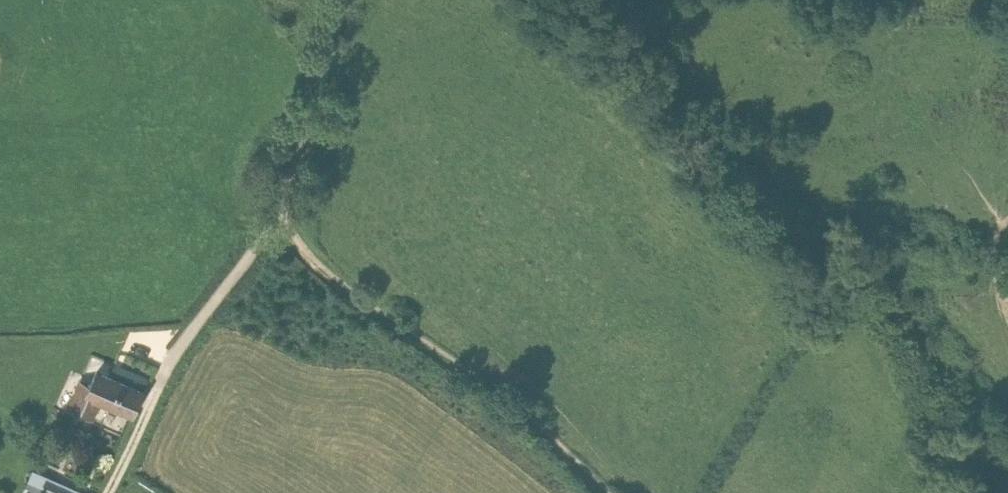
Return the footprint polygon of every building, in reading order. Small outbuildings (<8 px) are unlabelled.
[(133,413),(142,392),(96,372),(90,385),(81,381),(69,408),(91,418),(100,399),(133,413)] [(30,492),(40,492),(42,487),(55,492),(80,492),(81,492),(33,471),(24,490),(30,492)]
